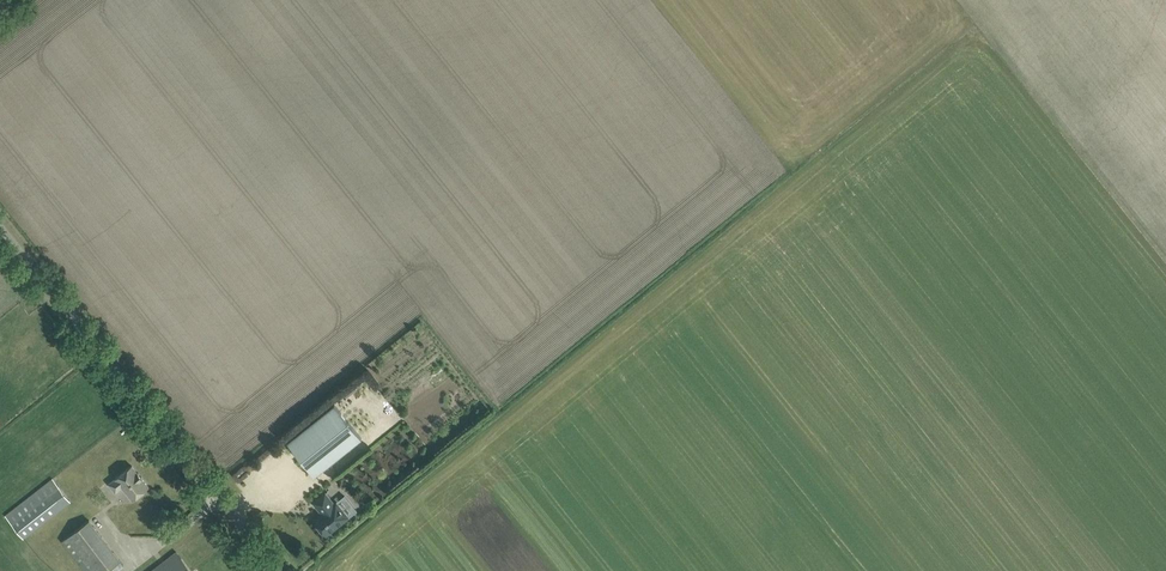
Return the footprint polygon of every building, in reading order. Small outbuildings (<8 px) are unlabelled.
[(288,441),(315,475),(362,437),(335,404),(288,441)] [(116,492),(123,486),(133,499),(149,486),(143,478),(139,472),(138,472),(132,465),(109,483),(116,492)] [(40,488),(6,515),(23,538),(58,511),(40,488)] [(334,502),(326,492),(314,502),(320,509),(321,509),(324,512),(315,520),(326,534),(350,516),(337,500),(334,502)] [(62,540),(86,570),(107,570),(121,560),(90,519),(62,540)] [(177,551),(152,570),(192,570),(177,551)]
